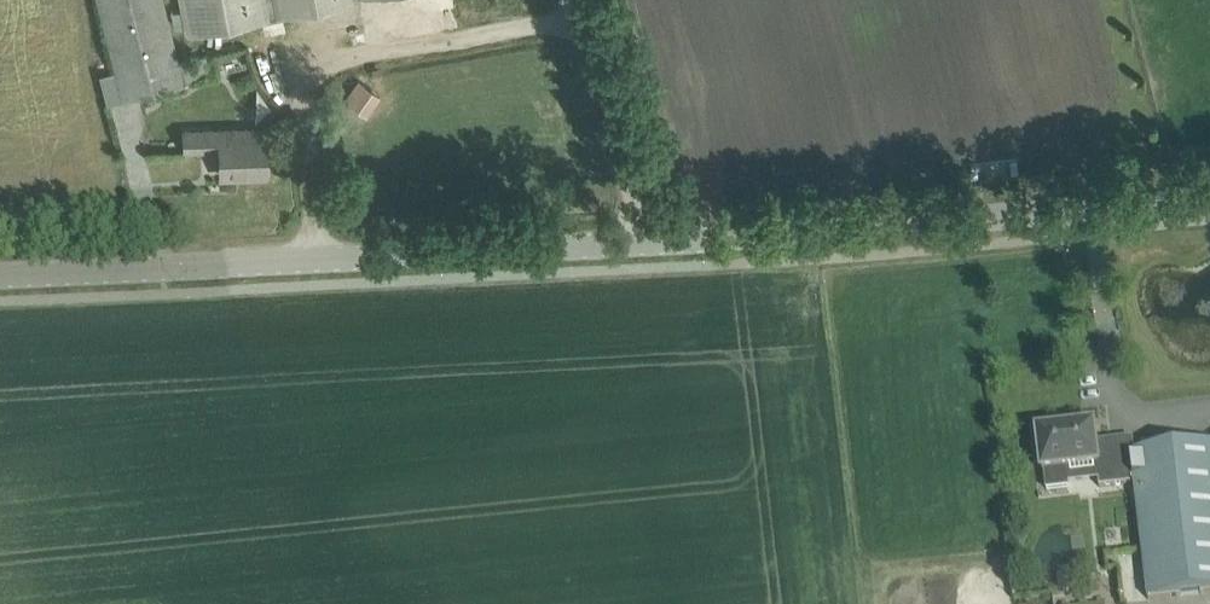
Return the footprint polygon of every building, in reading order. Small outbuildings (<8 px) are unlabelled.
[(164,0),(98,0),(117,76),(123,100),(165,89),(168,99),(183,95),(181,85),(219,76),(213,52),(180,60),(164,0)] [(186,30),(339,0),(180,0),(186,30)] [(358,109),(372,89),(359,80),(345,100),(358,109)] [(238,139),(238,129),(185,131),(186,150),(220,149),(221,172),(242,172),(242,176),(266,176),(265,138),(238,139)] [(1097,465),(1098,479),(1099,487),(1134,483),(1132,467),(1114,469),(1111,445),(1096,447),(1094,425),(1072,428),(1071,426),(1059,427),(1059,429),(1037,432),(1042,471),(1044,471),(1046,490),(1069,487),(1066,468),(1097,465)] [(1209,592),(1209,443),(1131,452),(1134,483),(1148,599),(1209,592)]
